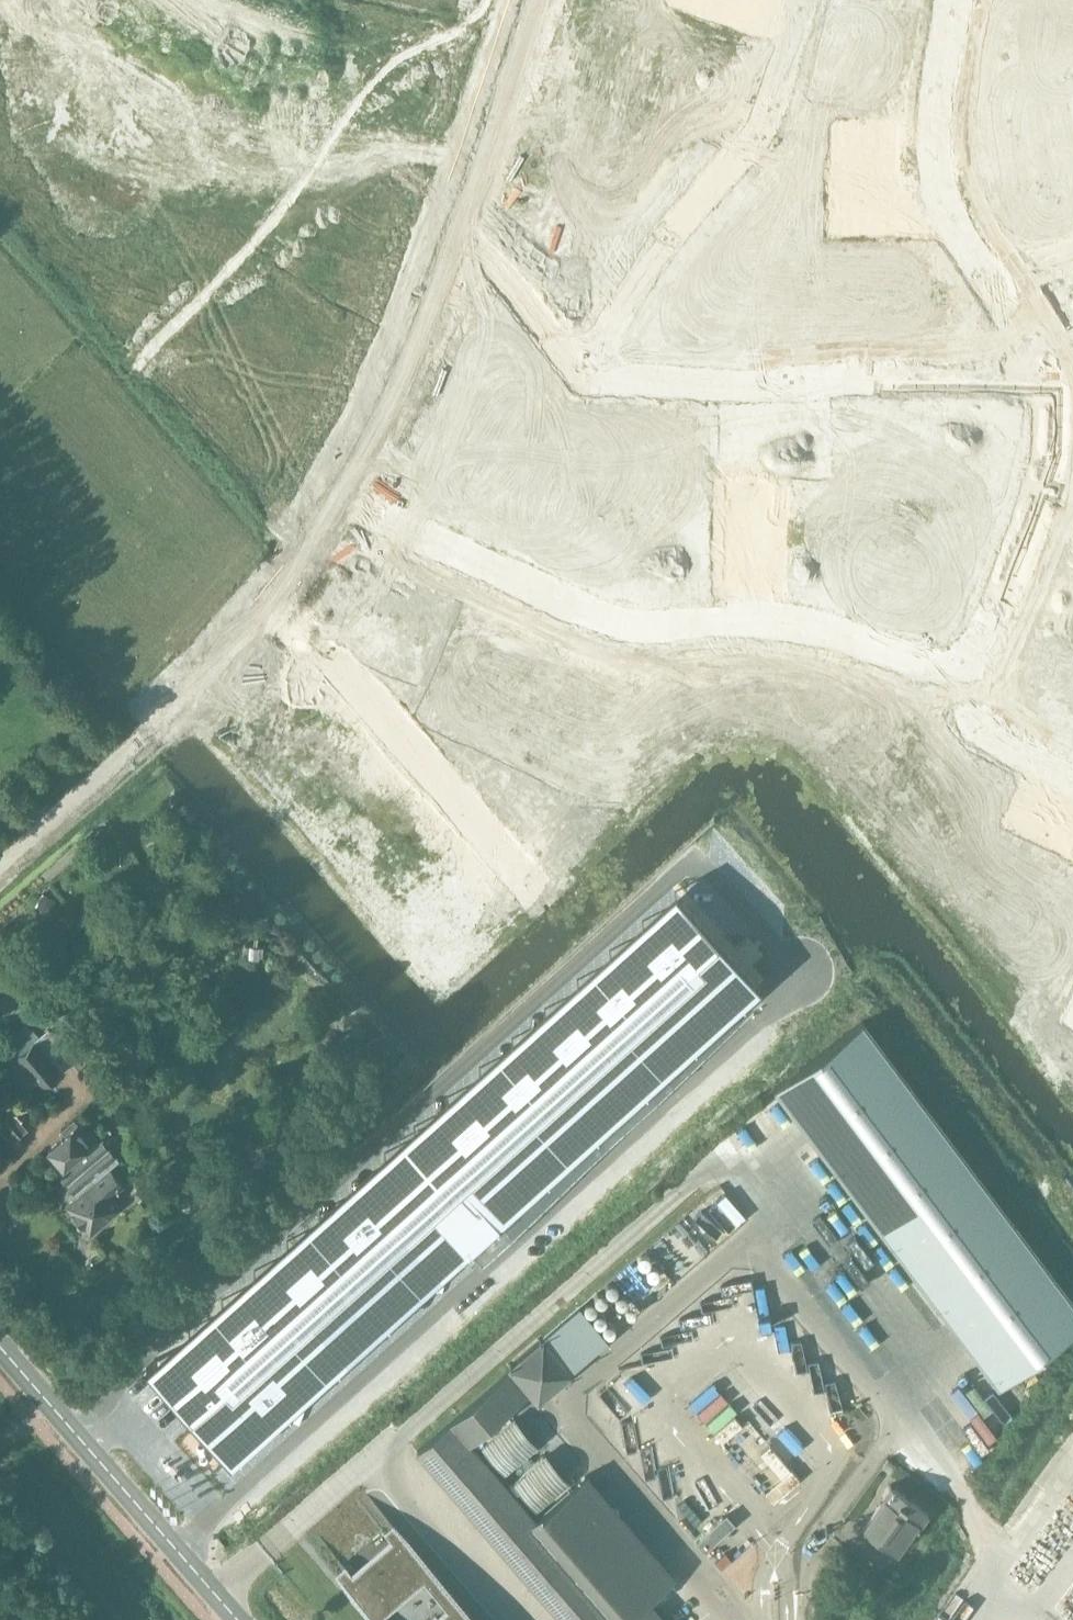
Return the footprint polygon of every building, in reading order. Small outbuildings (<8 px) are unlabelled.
[(4,22),(18,26),(20,16),(52,23),(58,0),(9,0),(4,22)] [(302,1),(329,12),(333,0),(303,0),(302,1)] [(562,31),(606,45),(618,6),(600,0),(592,0),(588,11),(570,6),(562,31)] [(840,20),(868,25),(872,0),(871,0),(844,0),(840,20)] [(872,0),(868,25),(895,30),(900,5),(872,0)] [(999,4),(1020,12),(1024,0),(1000,0),(999,4)] [(1020,12),(1041,19),(1047,0),(1024,0),(1020,12)] [(1041,19),(1063,26),(1071,0),(1047,0),(1041,19)] [(1063,26),(1072,29),(1072,0),(1071,0),(1063,26)] [(122,6),(111,28),(156,51),(166,30),(169,31),(176,16),(158,7),(151,20),(122,6)] [(840,20),(836,45),(863,50),(868,25),(840,20)] [(868,25),(863,50),(891,56),(895,30),(868,25)] [(111,28),(100,51),(129,66),(123,78),(147,90),(154,77),(145,72),(156,51),(111,28)] [(562,31),(554,56),(570,61),(567,74),(593,83),(606,45),(562,31)] [(710,37),(706,51),(714,54),(706,79),(749,94),(758,69),(733,59),(737,47),(710,37)] [(836,45),(831,71),(858,76),(863,50),(836,45)] [(199,71),(187,96),(200,102),(206,91),(229,103),(250,61),(225,48),(211,77),(199,71)] [(863,50),(858,76),(886,81),(891,56),(863,50)] [(250,61),(229,103),(253,115),(247,127),(261,134),(274,108),(261,101),(275,73),(250,61)] [(831,71),(826,96),(829,96),(840,98),(850,100),(854,101),(858,76),(831,71)] [(858,76),(854,101),(861,102),(871,104),(881,106),(886,81),(858,76)] [(12,120),(19,83),(0,79),(0,117),(12,120)] [(690,100),(685,114),(712,124),(716,111),(741,119),(749,94),(706,79),(698,103),(690,100)] [(1030,81),(984,87),(987,110),(1033,103),(1030,81)] [(99,91),(79,132),(111,147),(130,108),(133,109),(139,96),(114,84),(108,96),(99,91)] [(540,95),(532,122),(576,136),(584,109),(593,111),(596,97),(570,90),(566,102),(540,95)] [(798,91),(796,101),(807,102),(808,92),(798,91)] [(808,92),(807,102),(817,104),(819,94),(808,92)] [(819,94),(817,104),(827,106),(829,96),(826,96),(819,94)] [(829,96),(827,106),(838,108),(840,98),(829,96)] [(840,98),(838,108),(848,110),(850,100),(840,98)] [(850,100),(848,110),(859,112),(861,102),(854,101),(850,100)] [(861,102),(859,112),(869,114),(871,104),(861,102)] [(1033,103),(987,110),(991,135),(1036,127),(1033,103)] [(871,104),(869,114),(880,116),(881,106),(871,104)] [(4,156),(12,120),(0,117),(0,155),(4,156)] [(532,122),(523,149),(549,158),(544,171),(570,180),(574,166),(567,163),(576,136),(532,122)] [(1036,127),(991,135),(994,157),(1040,151),(1036,127)] [(1040,151),(994,157),(997,179),(1043,173),(1040,151)] [(772,162),(736,201),(763,225),(797,186),(805,192),(815,183),(795,164),(786,174),(772,162)] [(71,165),(63,196),(114,209),(122,178),(71,165)] [(1043,173),(997,179),(1000,202),(1047,195),(1043,173)] [(618,190),(605,198),(623,220),(633,211),(618,190)] [(1047,195),(1000,202),(1004,226),(1051,219),(1047,195)] [(534,196),(500,222),(515,240),(548,214),(534,196)] [(548,214),(515,240),(529,258),(562,232),(548,214)] [(562,232),(529,258),(542,275),(577,249),(562,232)] [(789,245),(776,245),(776,253),(789,253),(789,245)] [(802,245),(789,245),(789,253),(802,253),(802,245)] [(577,249),(542,275),(557,293),(590,267),(577,249)] [(834,255),(821,255),(821,263),(834,263),(834,255)] [(847,255),(834,255),(834,263),(847,263),(847,255)] [(878,255),(865,255),(865,263),(878,263),(878,255)] [(891,255),(878,255),(878,263),(891,263),(891,255)] [(923,255),(910,255),(910,263),(923,263),(923,255)] [(936,255),(923,255),(923,263),(936,263),(936,255)] [(590,267),(557,293),(571,312),(605,285),(590,267)] [(924,286),(902,287),(902,336),(925,336),(924,286)] [(947,286),(924,286),(925,336),(947,336),(947,286)] [(834,287),(811,288),(812,338),(834,337),(834,287)] [(856,287),(834,287),(834,337),(857,337),(856,287)] [(879,287),(856,287),(857,337),(880,337),(879,287)] [(902,287),(879,287),(880,337),(902,336),(902,287)] [(789,288),(766,288),(767,338),(789,338),(789,288)] [(811,288),(789,288),(789,338),(812,338),(811,288)] [(667,296),(666,323),(680,324),(681,342),(707,342),(707,296),(667,296)] [(707,296),(707,342),(733,343),(733,324),(748,325),(748,297),(707,296)] [(776,401),(722,402),(722,448),(776,448),(776,401)] [(830,401),(776,401),(776,448),(830,448),(830,401)] [(552,403),(550,446),(586,449),(588,406),(552,403)] [(944,433),(931,433),(931,455),(945,455),(945,449),(970,449),(969,405),(944,405),(944,433)] [(994,405),(969,405),(970,449),(994,448),(995,455),(1008,455),(1008,433),(994,433),(994,405)] [(852,438),(838,439),(839,460),(852,460),(852,454),(875,454),(875,410),(852,410),(852,438)] [(899,410),(875,410),(875,454),(899,454),(899,460),(912,460),(912,438),(899,438),(899,410)] [(404,466),(397,482),(448,507),(464,470),(407,446),(398,463),(400,464),(404,466)] [(829,470),(811,470),(811,488),(829,488),(829,470)] [(926,512),(914,545),(960,558),(972,525),(962,521),(967,509),(941,500),(936,515),(926,512)] [(546,514),(531,547),(581,569),(588,554),(599,560),(610,536),(598,529),(593,536),(546,514)] [(800,533),(799,571),(819,572),(827,576),(819,594),(857,608),(879,555),(828,534),(800,533)] [(690,543),(663,544),(665,590),(691,588),(690,562),(704,562),(703,534),(689,534),(690,543)] [(636,536),(622,537),(623,565),(637,564),(639,591),(665,590),(663,544),(636,544),(636,536)] [(330,573),(325,585),(423,629),(428,618),(414,612),(425,587),(358,556),(346,581),(330,573)] [(915,586),(901,620),(948,638),(962,599),(941,591),(944,582),(916,571),(911,584),(915,586)] [(1045,607),(1072,617),(1072,591),(1053,584),(1045,607)] [(325,585),(320,596),(336,603),(325,628),(392,659),(404,634),(418,641),(423,629),(325,585)] [(1036,629),(1072,643),(1072,617),(1045,607),(1036,629)] [(466,623),(435,691),(459,702),(453,716),(464,721),(509,624),(498,619),(490,635),(466,623)] [(509,624),(464,721),(475,727),(482,712),(506,724),(537,656),(513,645),(520,629),(509,624)] [(1028,651),(1072,667),(1072,664),(1072,643),(1036,629),(1028,651)] [(537,656),(506,724),(531,735),(525,749),(536,754),(580,657),(569,651),(562,668),(537,656)] [(1028,651),(1020,673),(1064,689),(1072,667),(1028,651)] [(580,657),(536,754),(547,759),(553,745),(578,757),(581,750),(609,689),(584,678),(592,662),(580,657)] [(1020,673),(1011,696),(1055,712),(1064,689),(1020,673)] [(609,689),(581,750),(606,761),(599,775),(610,780),(655,682),(644,677),(637,693),(612,682),(609,689)] [(299,678),(243,727),(260,747),(249,757),(257,767),(338,696),(330,687),(317,699),(299,678)] [(655,682),(610,780),(621,785),(628,771),(652,782),(683,715),(659,704),(666,687),(655,682)] [(338,696),(257,767),(265,776),(277,766),(294,786),(350,738),(333,717),(346,705),(338,696)] [(690,748),(696,736),(684,730),(678,742),(690,748)] [(350,738),(294,786),(312,807),(300,817),(308,826),(390,756),(381,746),(368,758),(350,738)] [(891,771),(881,791),(893,797),(899,786),(921,797),(941,758),(919,746),(902,777),(891,771)] [(390,756),(308,826),(316,835),(328,825),(346,846),(402,797),(384,777),(398,765),(390,756)] [(402,797),(346,846),(363,866),(352,876),(360,886),(441,815),(433,806),(420,817),(402,797)] [(441,815),(360,886),(368,895),(380,885),(397,905),(453,856),(436,836),(449,824),(441,815)] [(453,856),(397,905),(415,925),(403,936),(411,945),(493,875),(484,865),(471,877),(453,856)] [(1063,891),(1072,896),(1072,871),(1063,891)] [(493,875),(411,945),(419,954),(431,944),(449,965),(505,916),(487,895),(501,884),(493,875)] [(676,890),(146,1367),(147,1368),(152,1364),(234,1454),(229,1459),(230,1460),(759,983),(676,890)] [(42,892),(35,904),(48,912),(55,899),(42,892)] [(225,900),(237,913),(246,905),(234,892),(225,900)] [(774,1087),(999,1386),(1072,1330),(1072,1300),(863,1020),(774,1087)] [(34,1043),(17,1057),(39,1083),(56,1069),(72,1055),(49,1029),(34,1043)] [(264,1089),(254,1093),(255,1106),(266,1108),(272,1100),(272,1095),(264,1089)] [(66,1136),(48,1151),(64,1170),(62,1172),(79,1193),(65,1205),(89,1233),(119,1207),(110,1195),(123,1184),(109,1168),(119,1160),(103,1141),(99,1144),(77,1118),(62,1131),(65,1134),(66,1136)] [(543,1340),(508,1369),(511,1372),(531,1396),(537,1403),(571,1374),(543,1340)] [(511,1372),(451,1424),(472,1448),(508,1416),(531,1396),(511,1372)] [(535,1447),(511,1420),(482,1445),(505,1473),(535,1447)] [(418,1453),(473,1516),(562,1619),(619,1619),(533,1520),(472,1448),(451,1424),(418,1453)] [(566,1484),(543,1456),(513,1482),(537,1509),(566,1484)] [(533,1520),(619,1619),(625,1619),(645,1603),(673,1579),(584,1476),(533,1520)] [(923,1526),(931,1515),(889,1485),(881,1496),(884,1499),(863,1530),(899,1556),(920,1525),(923,1526)] [(723,1517),(696,1540),(705,1550),(732,1527),(723,1517)] [(336,1576),(374,1619),(475,1619),(393,1526),(391,1528),(386,1533),(384,1534),(396,1548),(357,1581),(345,1568),(343,1570),(338,1575),(336,1576)] [(645,1603),(625,1619),(660,1619),(645,1603)]
